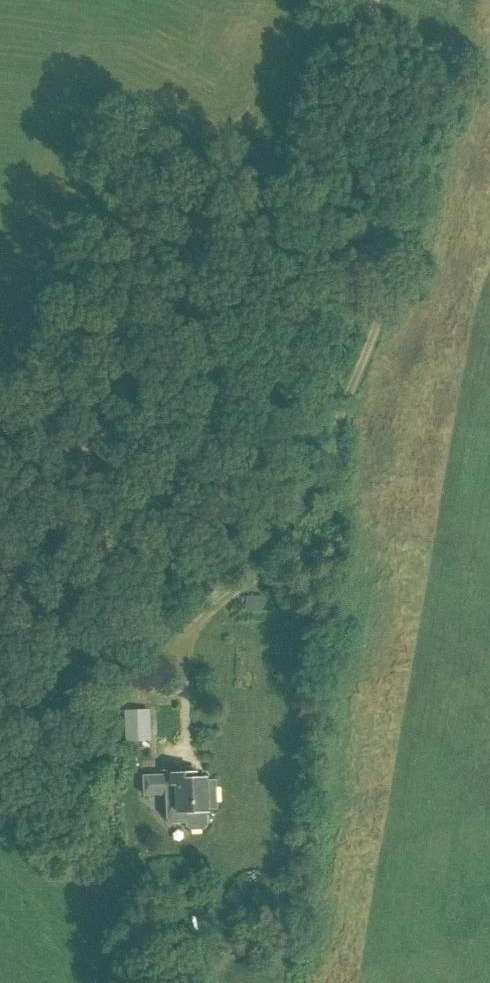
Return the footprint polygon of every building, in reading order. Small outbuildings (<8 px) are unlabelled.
[(262,611),(262,596),(245,596),(245,611),(262,611)] [(126,741),(151,740),(149,710),(125,711),(126,741)] [(203,829),(207,825),(206,809),(217,808),(216,780),(209,781),(209,774),(198,775),(198,770),(192,770),(192,767),(180,767),(181,770),(169,771),(169,775),(143,776),(144,796),(165,795),(167,819),(172,824),(186,823),(186,826),(191,830),(203,829)]
